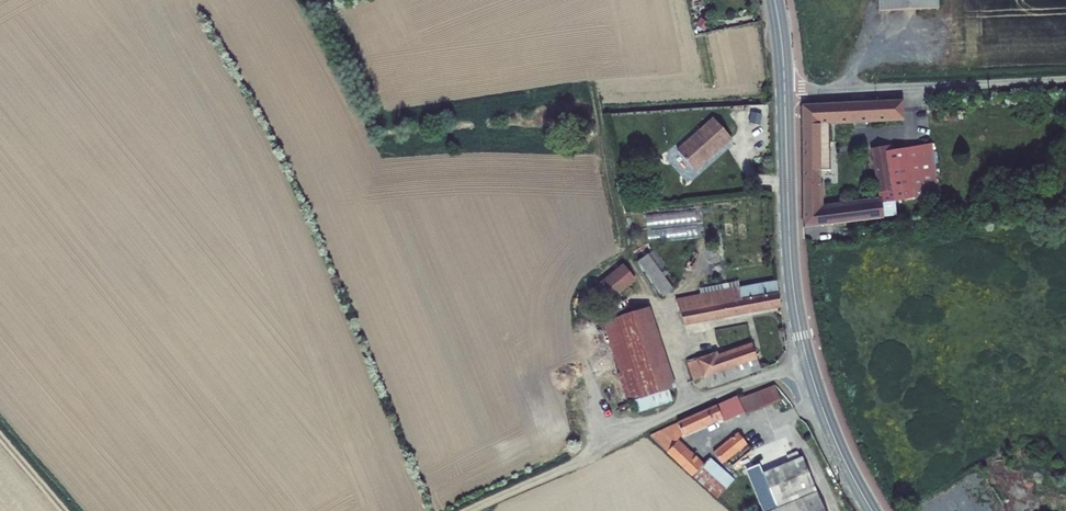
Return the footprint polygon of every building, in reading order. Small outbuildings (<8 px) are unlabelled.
[(879,11),(938,9),(937,0),(879,0),(879,11)] [(899,119),(899,105),(805,110),(804,123),(802,159),(800,206),(803,227),(884,217),(883,201),(915,197),(910,153),(863,156),(869,202),(814,205),(817,158),(826,158),(828,122),(842,121),(842,130),(850,129),(850,121),(899,119)] [(750,112),(749,121),(759,123),(761,114),(750,112)] [(706,159),(731,138),(710,117),(670,150),(689,170),(704,157),(706,159)] [(759,199),(687,207),(688,226),(760,217),(759,199)] [(630,227),(662,227),(661,215),(630,215),(630,227)] [(648,253),(637,261),(663,297),(674,290),(664,276),(668,273),(665,269),(662,272),(648,253)] [(622,264),(595,285),(602,294),(608,303),(636,280),(622,264)] [(701,293),(701,294),(677,298),(680,316),(682,316),(684,325),(780,308),(775,280),(701,293)] [(628,402),(635,400),(669,389),(676,387),(651,308),(603,323),(628,402)] [(708,389),(761,370),(751,342),(718,353),(717,351),(696,358),(696,360),(687,363),(693,380),(703,377),(708,389)] [(775,385),(738,399),(744,412),(746,414),(779,402),(775,390),(778,389),(775,385)] [(639,412),(672,401),(669,389),(636,400),(639,412)] [(738,399),(737,397),(717,405),(716,404),(650,434),(667,452),(666,453),(691,477),(692,476),(704,463),(678,439),(682,434),(683,436),(722,419),(723,422),(744,412),(738,399)] [(738,432),(712,452),(721,463),(726,459),(732,466),(753,450),(738,432)] [(762,510),(825,510),(801,456),(797,451),(785,455),(789,462),(762,473),(758,463),(744,469),(762,510)] [(704,463),(692,476),(716,498),(734,479),(709,457),(704,463)]
